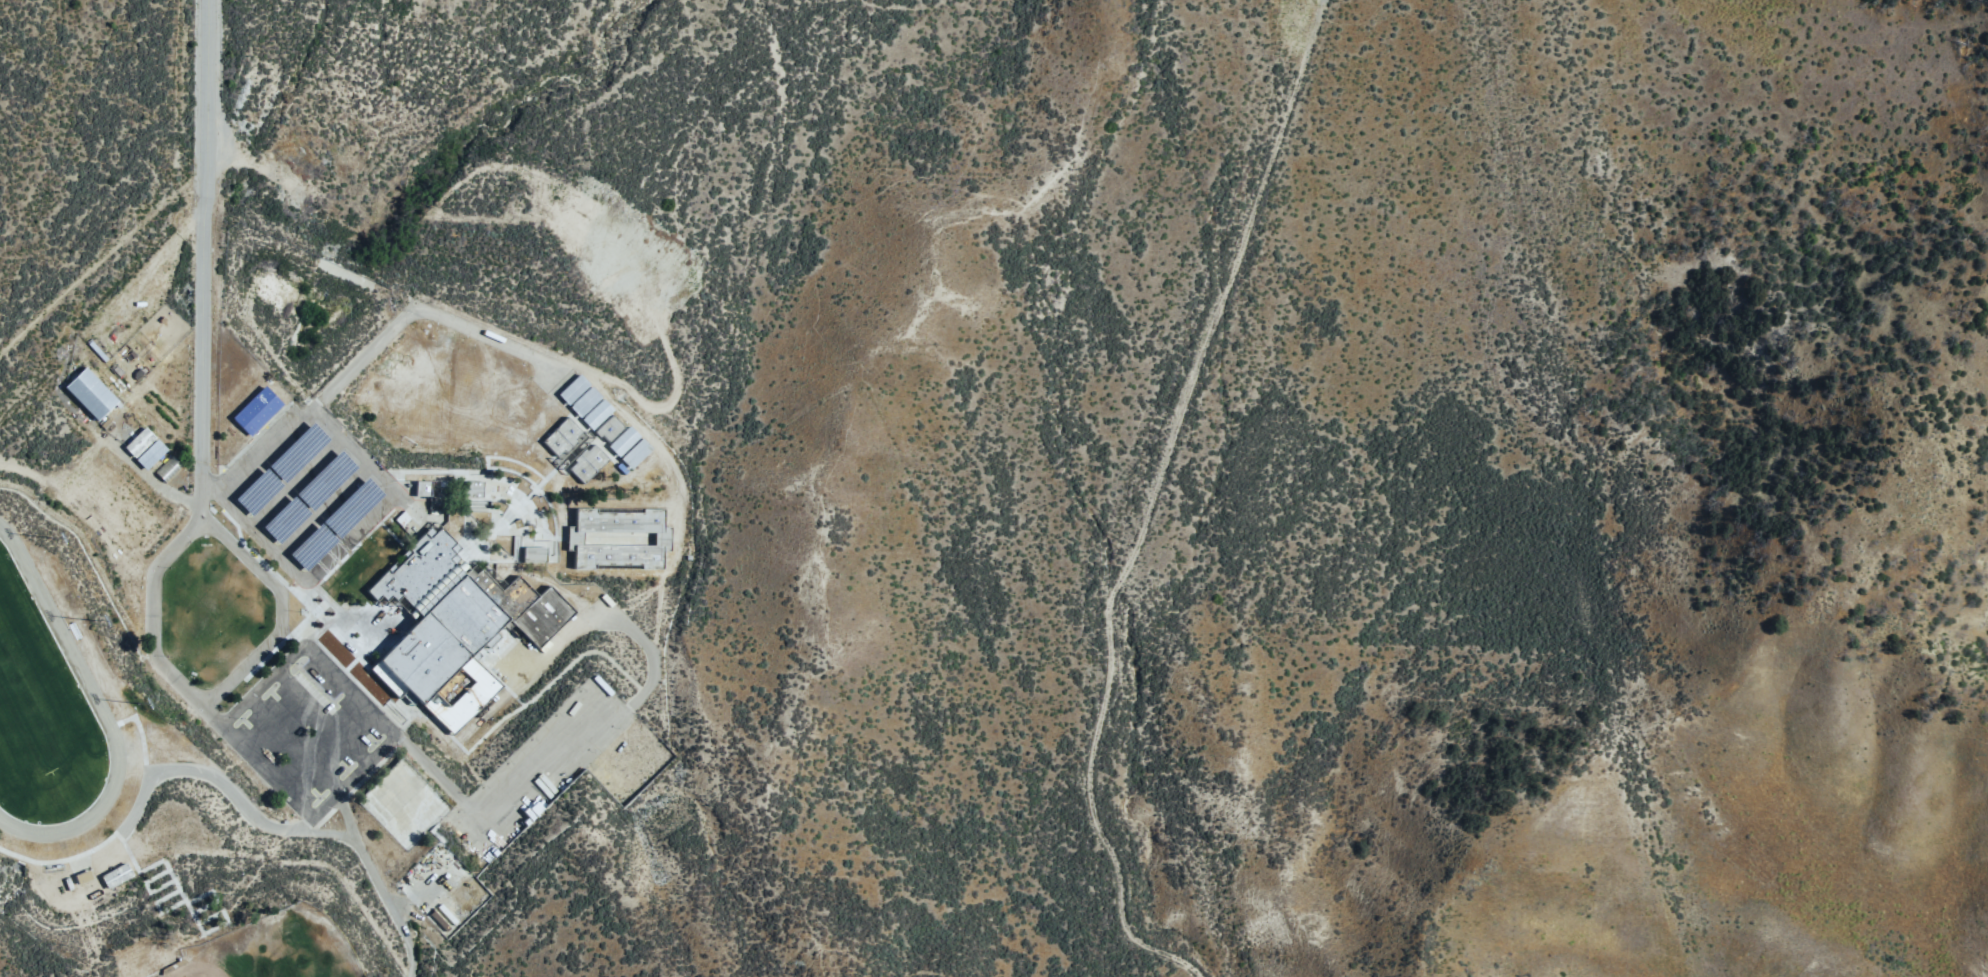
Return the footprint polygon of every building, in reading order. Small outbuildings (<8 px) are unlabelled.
[(87,367),(66,386),(98,420),(119,400),(87,367)] [(581,374),(591,384),(571,405),(561,395),(581,374)] [(265,385),(285,404),(253,437),(233,418),(265,385)] [(594,387),(604,396),(583,417),(573,407),(594,387)] [(605,399),(616,409),(595,430),(584,420),(605,399)] [(614,415),(626,427),(612,442),(605,435),(602,437),(597,433),(614,415)] [(569,417),(584,432),(577,439),(579,441),(568,451),(566,450),(559,457),(544,442),(569,417)] [(154,437),(134,458),(123,447),(143,426),(154,437)] [(631,426),(642,437),(621,457),(611,446),(631,426)] [(156,438),(166,449),(146,469),(135,459),(156,438)] [(644,438),(655,449),(634,470),(623,459),(644,438)] [(572,469),(579,462),(576,460),(588,449),(590,451),(597,445),(612,460),(587,485),(572,469)] [(419,482),(419,496),(432,496),(432,510),(449,510),(449,482),(419,482)] [(467,482),(484,482),(485,497),(467,498),(467,482)] [(578,509),(599,509),(599,513),(644,514),(644,509),(665,509),(665,527),(673,527),(673,551),(666,551),(665,571),(643,570),(644,565),(598,564),(598,570),(577,570),(577,552),(570,552),(571,527),(577,527),(578,509)] [(401,527),(409,519),(403,512),(394,520),(401,527)] [(437,522),(463,549),(459,553),(474,569),(478,564),(484,570),(490,564),(510,585),(520,575),(540,596),(551,585),(578,613),(541,649),(517,624),(511,631),(506,625),(499,632),(505,637),(493,649),(487,643),(475,655),(505,686),(455,734),(411,690),(402,699),(372,669),(425,618),(404,596),(400,600),(395,595),(390,600),(384,594),(377,601),(367,591),(437,522)] [(515,536),(514,563),(561,564),(561,554),(555,554),(555,542),(548,542),(548,548),(525,547),(526,536),(515,536)]
